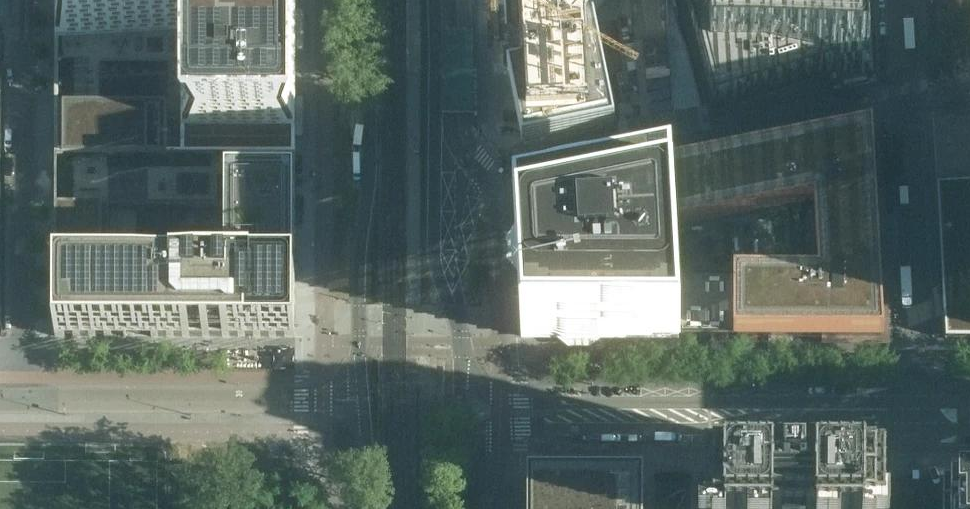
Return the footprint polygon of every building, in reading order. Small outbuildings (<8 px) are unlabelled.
[(56,157),(89,157),(295,157),(295,148),(295,138),(295,130),(295,109),(296,101),(296,80),(296,72),(296,52),(296,43),(296,23),(296,14),(296,0),(56,0),(56,157)] [(505,31),(521,30),(522,41),(505,42),(524,153),(674,115),(669,0),(503,0),(505,31)] [(864,0),(685,0),(697,47),(703,47),(704,74),(713,109),(822,76),(869,78),(864,0)] [(960,14),(969,11),(969,0),(955,0),(960,14)] [(871,131),(837,137),(669,171),(671,199),(673,233),(675,278),(678,338),(735,338),(883,338),(879,270),(877,270),(876,250),(878,250),(878,247),(876,247),(875,228),(877,228),(871,131)] [(89,157),(56,157),(56,181),(55,210),(55,337),(112,337),(126,337),(151,337),(295,338),(295,181),(295,157),(89,157)] [(671,199),(669,171),(515,201),(517,229),(523,337),(678,338),(675,278),(673,233),(671,199)] [(936,185),(941,267),(945,330),(945,339),(969,339),(969,183),(936,185)] [(883,497),(884,497),(884,496),(883,496),(883,482),(884,482),(884,481),(883,481),(883,478),(884,478),(884,477),(883,477),(883,475),(881,475),(881,474),(880,474),(880,475),(874,475),(874,474),(872,474),(872,475),(858,475),(858,474),(857,474),(857,475),(843,475),(843,474),(842,474),(842,475),(828,475),(828,474),(827,474),(827,475),(820,475),(820,474),(819,474),(819,475),(816,475),(810,475),(804,475),(804,474),(802,474),(802,475),(798,475),(794,475),(794,474),(793,474),(793,475),(789,475),(788,475),(784,475),(784,474),(783,474),(783,475),(771,475),(767,475),(767,474),(766,474),(766,475),(760,475),(760,474),(758,474),(758,475),(748,474),(744,475),(744,474),(743,474),(743,475),(742,474),(736,475),(729,474),(728,474),(714,474),(713,474),(707,474),(705,474),(703,474),(703,476),(702,476),(702,478),(703,478),(703,480),(702,480),(702,482),(703,482),(703,489),(703,496),(702,496),(702,497),(703,497),(703,508),(883,508),(883,497)] [(943,475),(943,508),(969,508),(969,475),(943,475)] [(594,481),(538,481),(538,497),(538,508),(646,508),(646,481),(594,481)]
